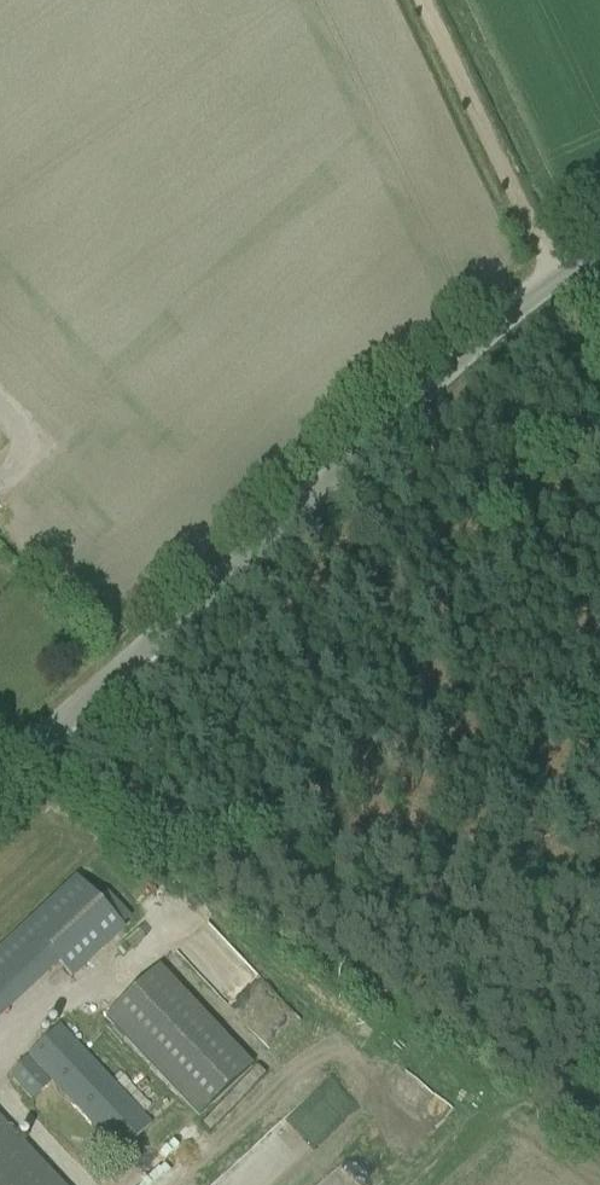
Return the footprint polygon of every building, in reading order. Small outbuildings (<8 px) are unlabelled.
[(77,879),(14,938),(46,972),(57,962),(71,977),(123,928),(77,879)] [(252,1067),(158,968),(105,1018),(199,1117),(252,1067)] [(58,1025),(26,1057),(118,1154),(151,1124),(58,1025)] [(22,1062),(4,1079),(22,1098),(39,1080),(22,1062)] [(0,1124),(0,1184),(57,1184),(0,1124)]
